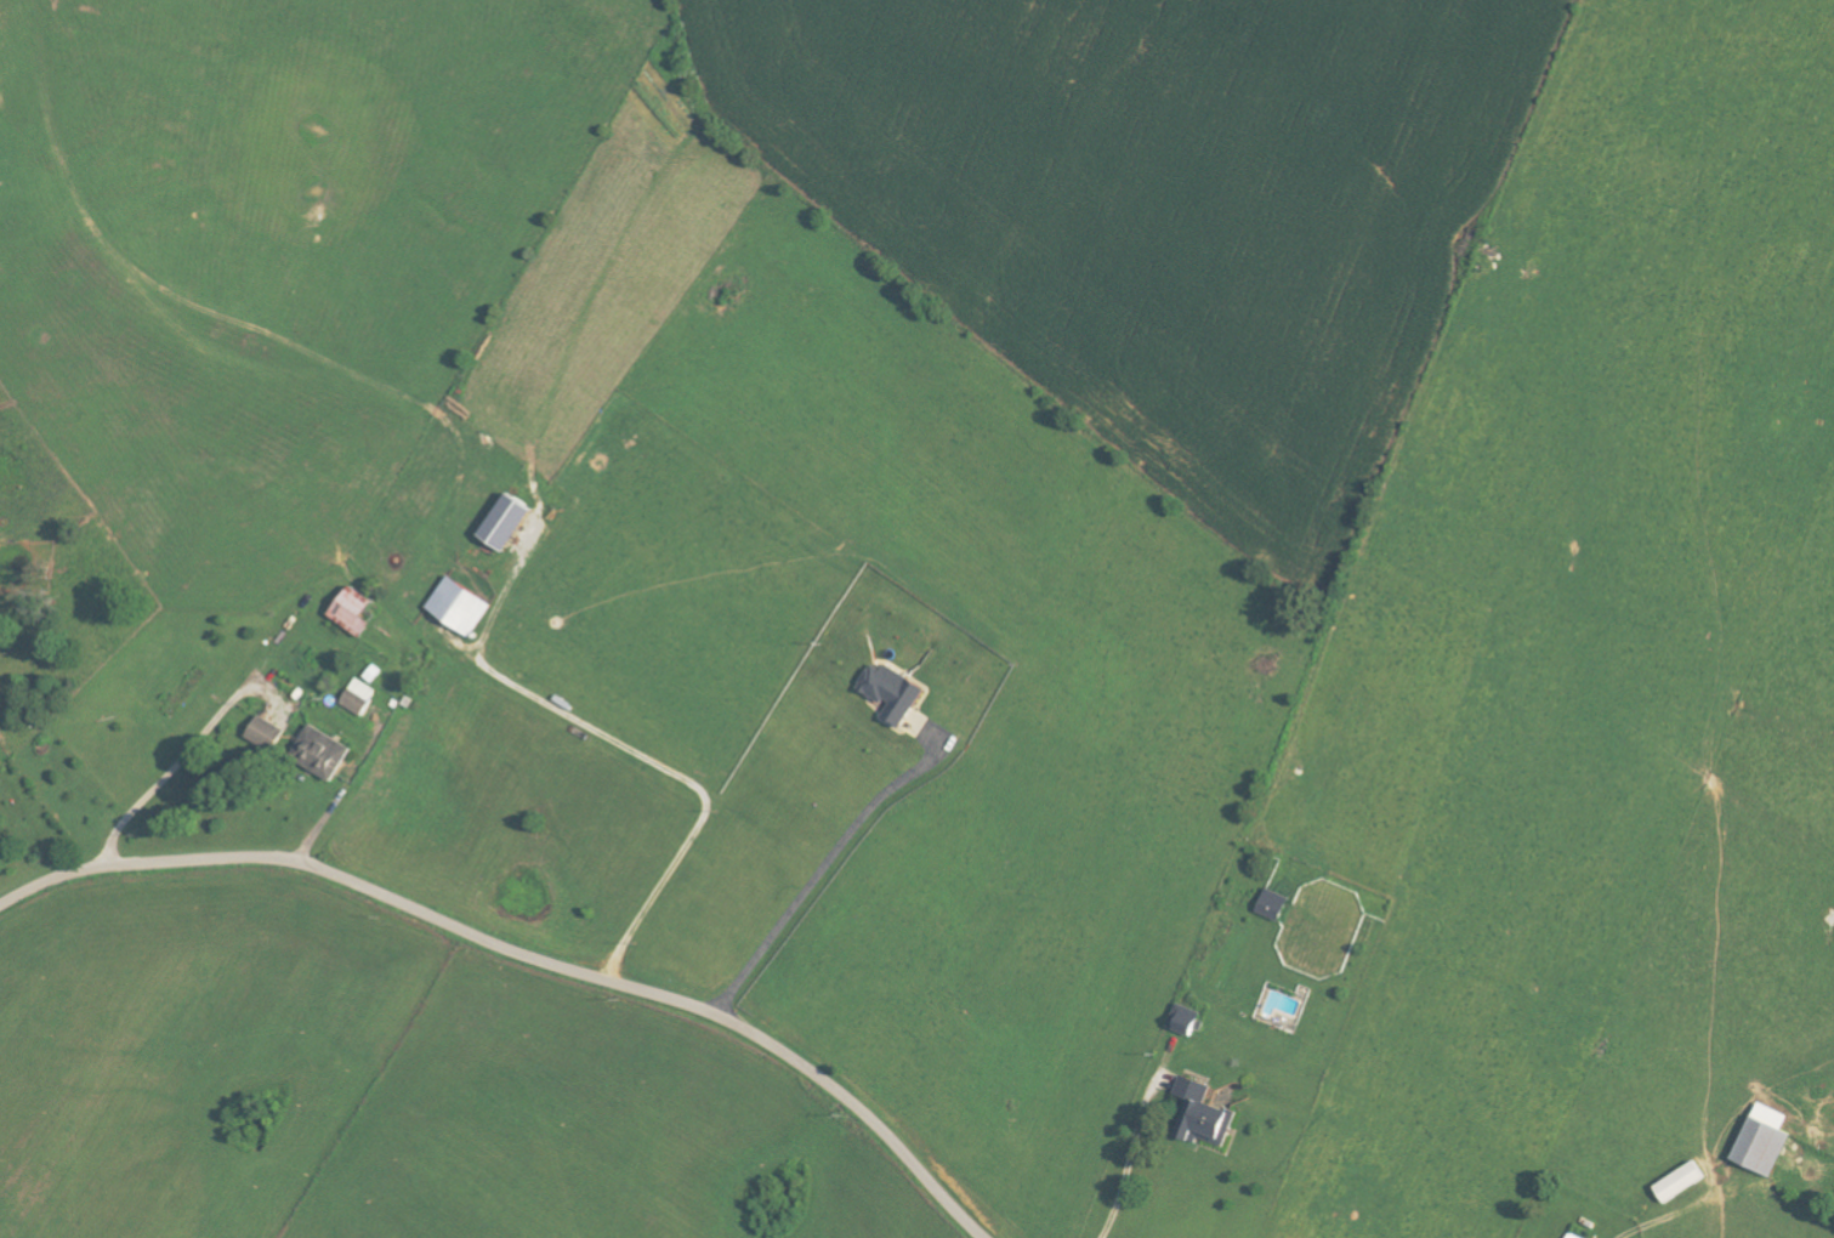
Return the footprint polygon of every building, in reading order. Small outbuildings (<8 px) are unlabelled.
[(483,535),(508,553),(537,511),(511,493),(483,535)] [(496,605),(451,576),(430,610),(474,638),(496,605)] [(375,623),(366,617),(377,601),(353,585),(332,616),(365,639),(375,623)] [(890,705),(884,715),(905,728),(929,688),(891,664),(887,670),(877,664),(862,688),(890,705)] [(342,704),(363,716),(378,690),(358,678),(342,704)] [(285,727),(260,716),(249,740),(274,751),(285,727)] [(354,748),(311,724),(292,758),(335,783),(354,748)] [(1293,898),(1269,888),(1260,912),(1283,922),(1293,898)] [(1173,1030),(1196,1037),(1204,1012),(1180,1005),(1173,1030)] [(1227,1147),(1239,1111),(1209,1100),(1215,1084),(1184,1074),(1178,1093),(1197,1099),(1186,1133),(1227,1147)] [(1784,1129),(1791,1115),(1760,1101),(1734,1158),(1773,1176),(1793,1133),(1784,1129)]
